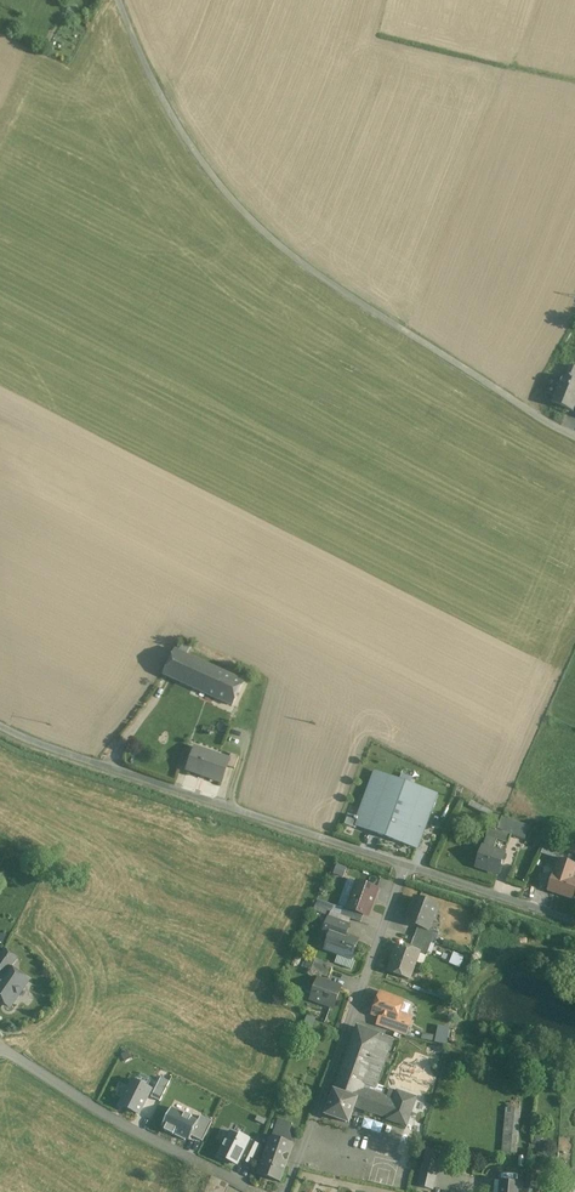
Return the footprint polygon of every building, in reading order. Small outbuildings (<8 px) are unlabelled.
[(571,368),(567,378),(574,382),(574,369),(571,368)] [(565,378),(554,404),(573,412),(574,408),(574,382),(567,378),(565,378)] [(212,667),(176,650),(164,675),(200,692),(212,667)] [(244,682),(212,667),(200,692),(232,707),(244,682)] [(229,759),(195,747),(187,770),(221,782),(227,766),(230,760),(229,759)] [(239,756),(231,753),(229,759),(230,760),(227,766),(234,769),(239,756)] [(437,796),(375,773),(369,790),(430,813),(437,796)] [(430,813),(369,790),(358,818),(359,819),(356,825),(417,848),(430,813)] [(358,818),(349,815),(345,824),(356,828),(356,825),(359,819),(358,818)] [(530,827),(501,819),(497,832),(509,836),(526,840),(530,827)] [(504,854),(493,851),(496,840),(507,843),(509,836),(497,832),(488,829),(476,870),(497,876),(504,854)] [(556,841),(549,839),(542,851),(552,854),(556,841)] [(565,844),(556,841),(552,854),(559,857),(560,857),(565,844)] [(565,844),(560,857),(559,857),(558,862),(566,865),(572,846),(565,844)] [(566,865),(558,862),(554,874),(562,876),(566,865)] [(554,873),(548,891),(574,900),(574,898),(574,880),(562,876),(554,874),(554,873)] [(377,890),(357,883),(348,908),(348,909),(364,915),(367,916),(377,890)] [(437,906),(415,898),(406,922),(418,926),(428,930),(428,929),(437,906)] [(364,915),(348,909),(348,908),(343,907),(340,915),(350,919),(360,923),(364,915)] [(340,915),(331,912),(328,919),(348,926),(350,919),(340,915)] [(348,926),(328,919),(325,928),(346,935),(349,926),(348,926)] [(428,930),(418,926),(414,937),(431,943),(434,944),(439,933),(428,929),(428,930)] [(346,935),(325,928),(323,934),(330,936),(325,949),(338,953),(334,964),(351,970),(355,959),(351,958),(358,940),(346,935)] [(414,937),(410,948),(419,951),(419,953),(426,956),(431,943),(414,937)] [(410,948),(398,944),(388,971),(409,979),(419,953),(419,951),(410,948)] [(5,950),(0,957),(0,973),(4,976),(9,967),(10,968),(17,958),(5,950)] [(453,952),(450,963),(461,965),(463,955),(453,952)] [(332,969),(314,963),(310,972),(329,978),(332,969)] [(9,967),(4,976),(0,981),(0,1001),(10,1008),(29,981),(10,968),(9,967)] [(341,987),(318,979),(311,999),(333,1008),(341,987)] [(403,1001),(380,993),(373,1014),(379,1016),(388,1020),(395,1022),(396,1020),(399,1012),(403,1001)] [(413,1017),(399,1012),(396,1020),(410,1025),(413,1017)] [(388,1020),(379,1016),(375,1025),(385,1029),(388,1020)] [(410,1025),(396,1020),(395,1022),(388,1020),(385,1029),(406,1036),(410,1025)] [(433,1040),(445,1044),(451,1028),(439,1024),(433,1040)] [(357,1027),(334,1091),(326,1115),(349,1123),(357,1099),(361,1100),(364,1090),(366,1085),(375,1088),(392,1040),(357,1027)] [(128,1052),(122,1055),(125,1062),(132,1059),(128,1052)] [(170,1082),(161,1078),(152,1097),(160,1101),(170,1082)] [(153,1089),(132,1079),(118,1105),(140,1116),(153,1089)] [(390,1089),(383,1087),(380,1096),(387,1098),(390,1089)] [(416,1099),(390,1089),(387,1098),(380,1096),(364,1090),(361,1100),(360,1101),(370,1104),(367,1111),(388,1118),(388,1120),(406,1126),(416,1099)] [(172,1107),(162,1127),(189,1141),(191,1136),(202,1142),(212,1122),(201,1116),(198,1121),(172,1107)] [(519,1110),(507,1109),(504,1143),(517,1144),(519,1110)] [(292,1123),(278,1119),(272,1137),(293,1144),(289,1132),(292,1123)] [(262,1146),(230,1131),(218,1156),(238,1165),(240,1160),(252,1166),(262,1146)] [(272,1137),(271,1136),(257,1174),(280,1182),(294,1144),(293,1144),(272,1137)] [(441,1155),(427,1151),(418,1187),(432,1190),(441,1155)] [(495,1182),(494,1191),(523,1191),(523,1184),(495,1182)]
